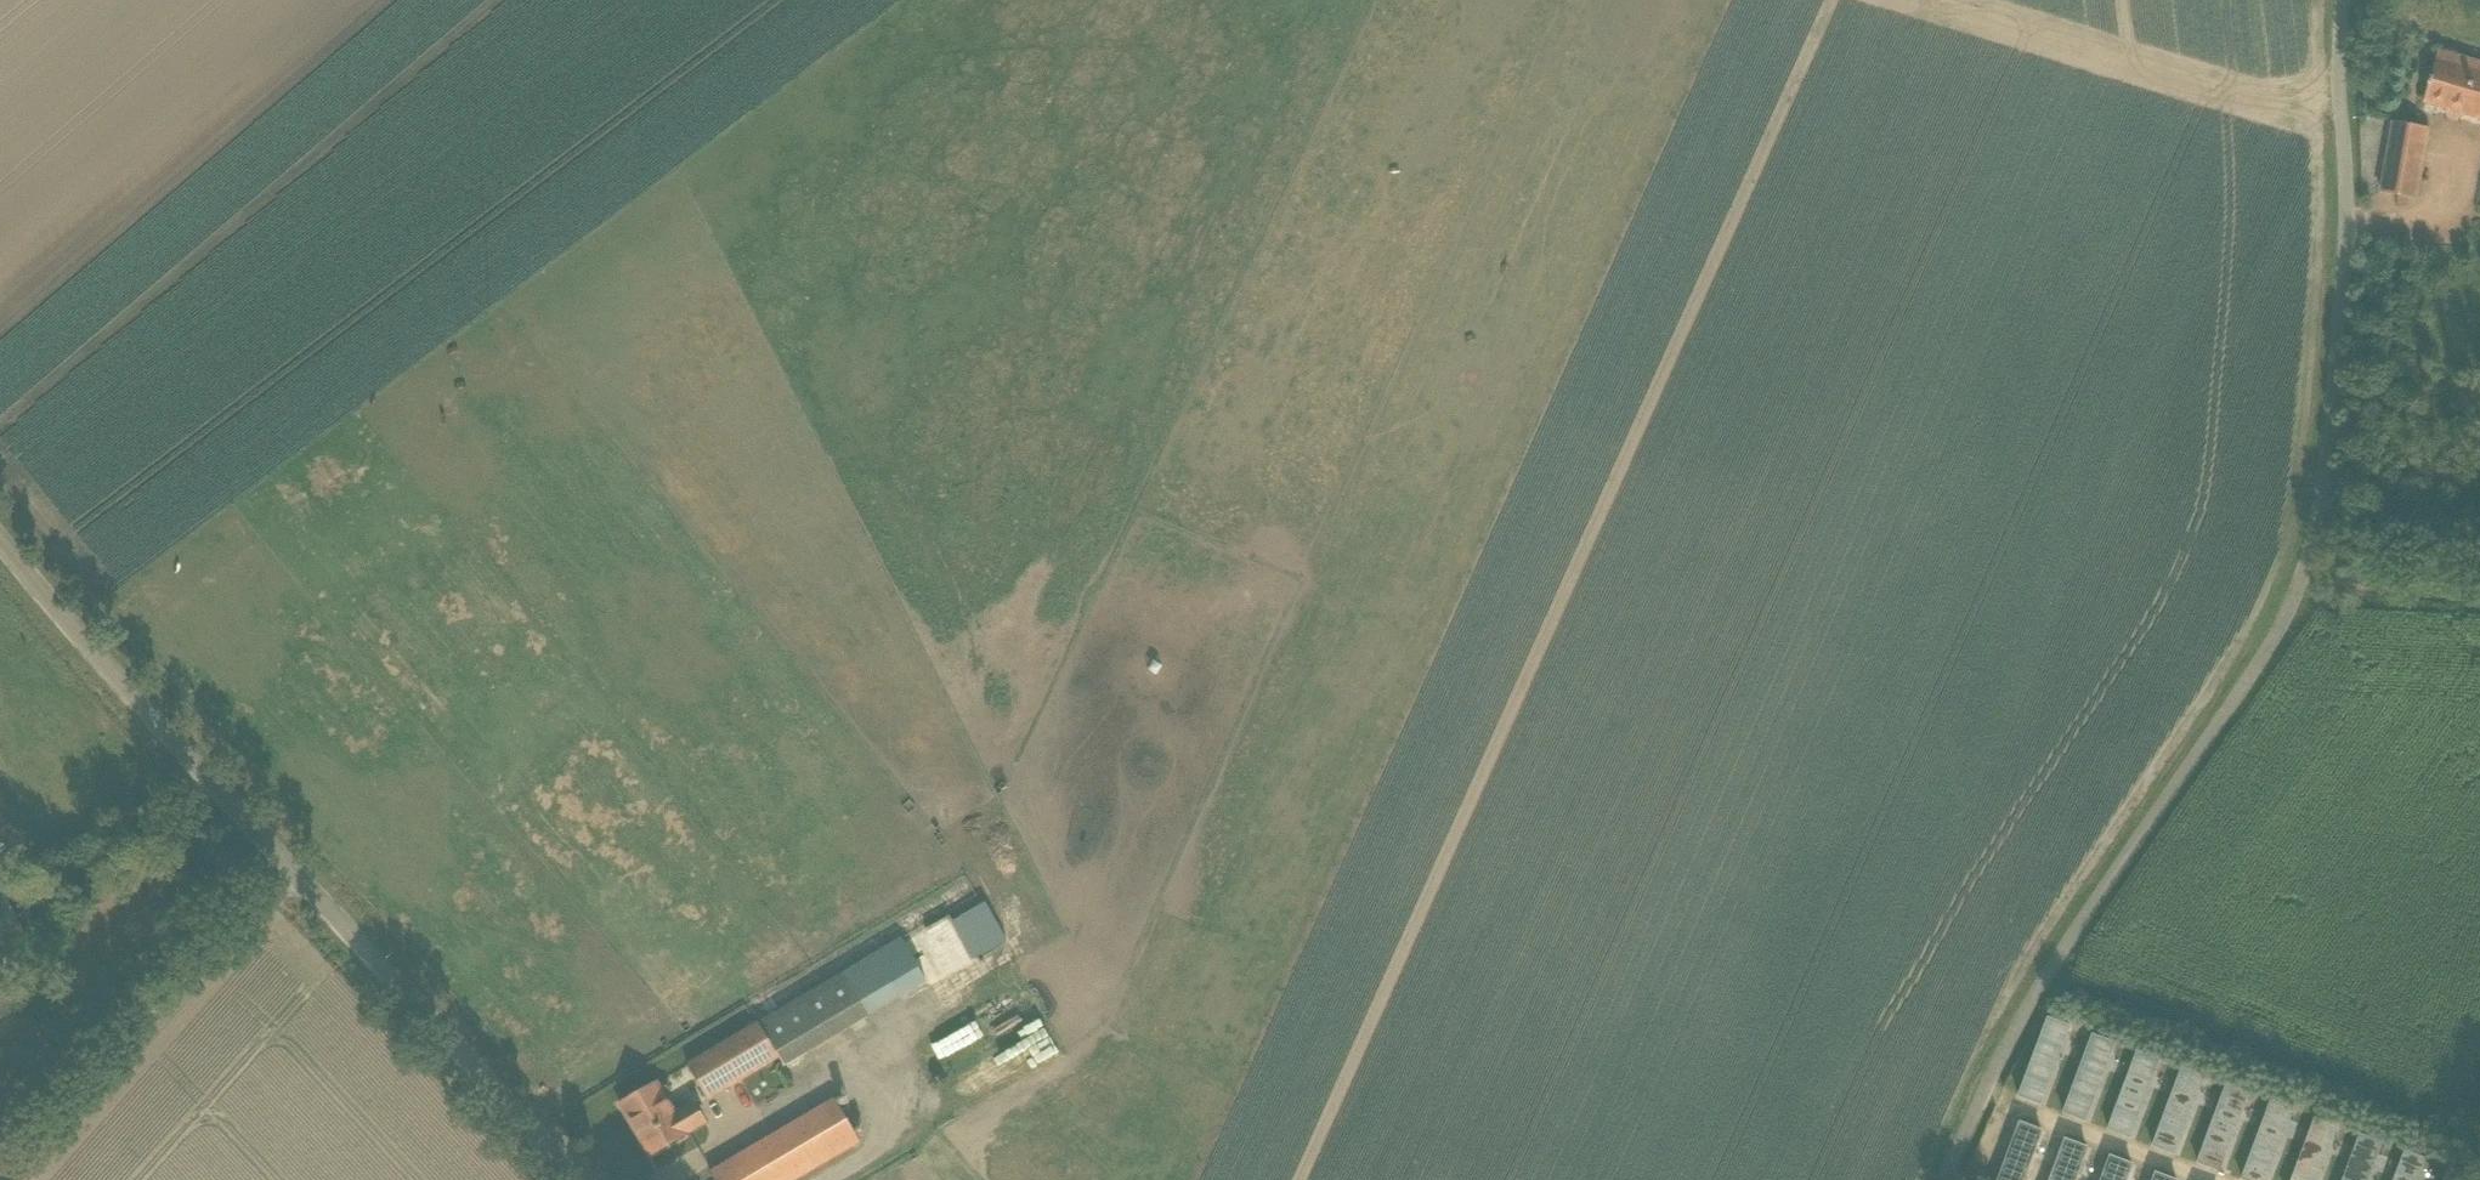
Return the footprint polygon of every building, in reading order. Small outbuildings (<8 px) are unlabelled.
[(2437,59),(2436,63),(2432,77),(2429,76),(2427,84),(2430,85),(2425,103),(2479,119),(2479,71),(2437,59)] [(2426,129),(2394,123),(2381,191),(2413,197),(2426,129)] [(973,959),(1009,938),(987,899),(951,920),(973,959)] [(0,989),(0,1020),(14,1012),(1,989),(0,989)] [(2072,1026),(2050,1018),(2021,1095),(2043,1103),(2072,1026)] [(1012,1064),(1052,1048),(1043,1022),(1002,1037),(1012,1064)] [(709,1098),(779,1056),(760,1023),(689,1065),(709,1098)] [(2117,1043),(2095,1035),(2066,1112),(2087,1120),(2117,1043)] [(2161,1060),(2139,1052),(2110,1129),(2132,1137),(2161,1060)] [(2206,1077),(2184,1068),(2155,1146),(2176,1154),(2206,1077)] [(622,1105),(651,1154),(687,1134),(686,1133),(705,1122),(694,1104),(676,1115),(657,1083),(622,1105)] [(2250,1093),(2228,1085),(2199,1162),(2221,1171),(2250,1093)] [(715,1179),(793,1179),(860,1140),(836,1099),(711,1173),(715,1179)] [(2273,1102),(2244,1179),(2246,1179),(2268,1179),(2295,1110),(2273,1102)] [(2317,1119),(2294,1179),(2319,1179),(2339,1127),(2317,1119)] [(2021,1121),(1998,1179),(2023,1179),(2043,1129),(2021,1121)] [(2362,1136),(2345,1179),(2370,1179),(2384,1144),(2362,1136)] [(2065,1138),(2049,1179),(2074,1179),(2087,1146),(2065,1138)] [(2406,1152),(2396,1179),(2421,1179),(2428,1161),(2406,1152)] [(2110,1155),(2100,1179),(2125,1179),(2132,1163),(2110,1155)] [(2451,1169),(2447,1179),(2472,1179),(2473,1177),(2451,1169)] [(2154,1171),(2151,1179),(2176,1179),(2154,1171)]
